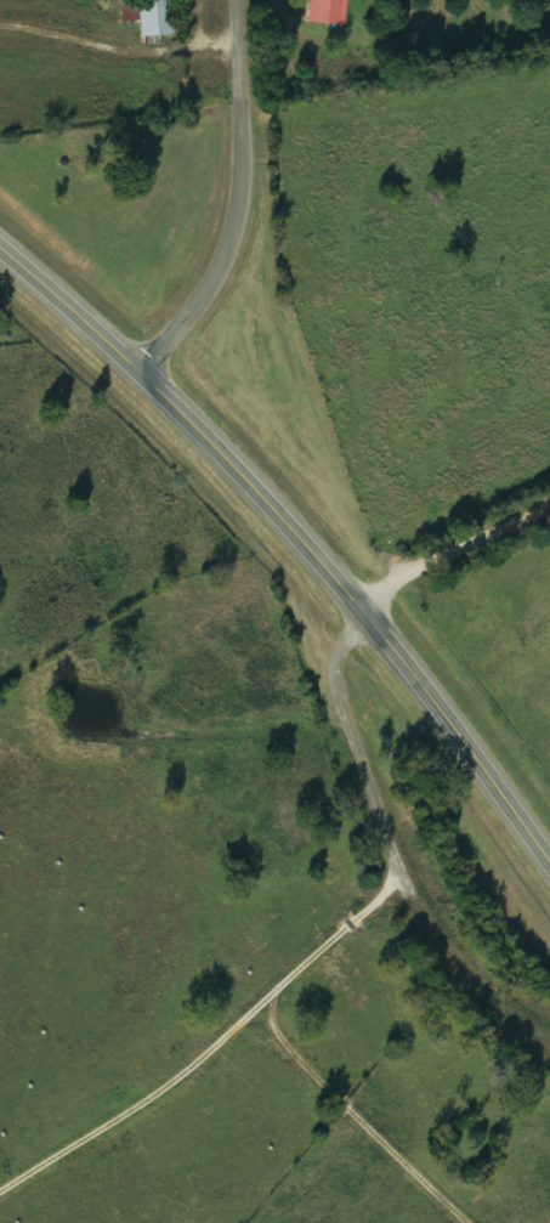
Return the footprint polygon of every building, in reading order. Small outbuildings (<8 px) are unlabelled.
[(148,6),(141,7),(141,37),(173,36),(172,0),(148,0),(148,6)] [(347,0),(309,0),(308,24),(345,26),(347,0)]
